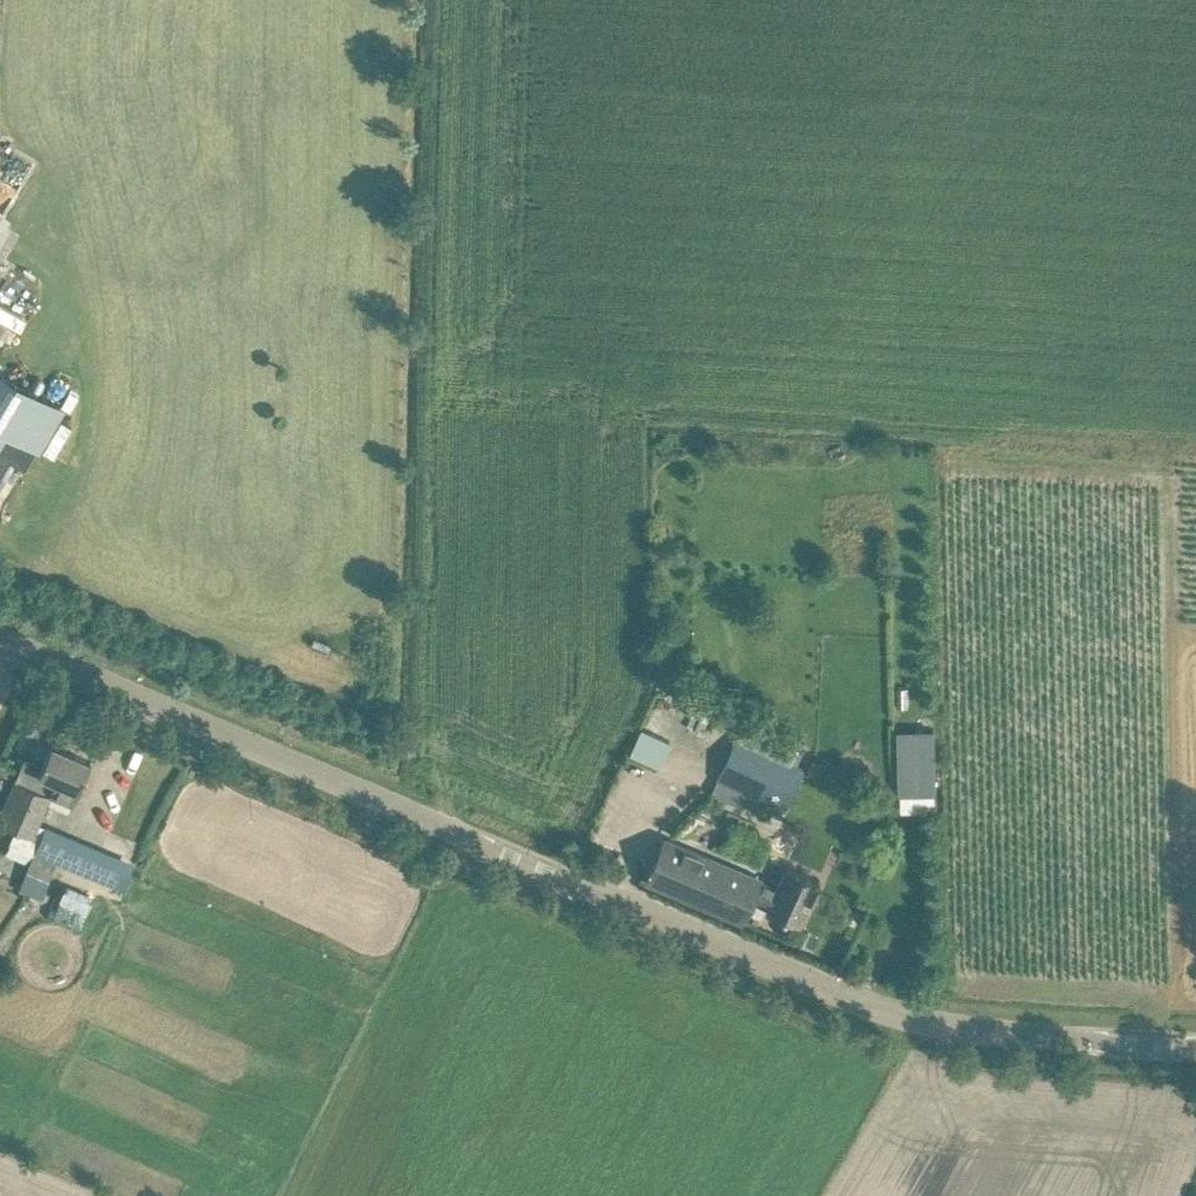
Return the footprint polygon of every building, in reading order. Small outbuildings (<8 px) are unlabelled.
[(12,323),(19,326),(25,316),(20,311),(0,300),(0,316),(12,323)] [(5,428),(36,446),(37,445),(0,423),(0,436),(5,428)] [(790,763),(797,747),(742,721),(710,792),(737,804),(743,791),(784,810),(803,769),(790,763)] [(633,753),(656,763),(667,739),(644,728),(633,753)] [(900,730),(901,788),(936,787),(935,729),(900,730)] [(73,802),(90,760),(50,743),(42,762),(25,755),(15,778),(51,793),(73,802)] [(0,815),(0,821),(15,828),(9,842),(33,852),(45,825),(39,822),(51,793),(15,778),(0,815)] [(868,790),(862,803),(880,811),(886,798),(868,790)] [(27,868),(20,883),(32,888),(30,892),(41,897),(49,878),(57,860),(114,884),(125,888),(132,870),(121,866),(71,845),(74,838),(45,825),(33,852),(27,868)] [(663,837),(655,856),(645,878),(742,919),(752,899),(768,906),(767,907),(798,922),(808,900),(817,879),(786,866),(776,887),(760,880),(760,879),(663,837)] [(61,901),(87,911),(93,893),(68,884),(61,901)]
